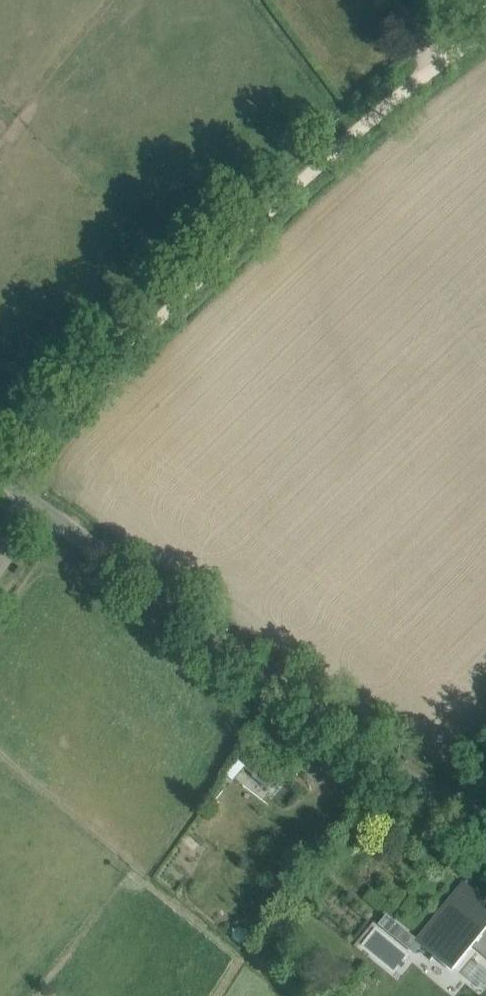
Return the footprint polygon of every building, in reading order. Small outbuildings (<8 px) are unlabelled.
[(253,774),(259,768),(250,760),(244,766),(253,774)] [(416,942),(452,971),(473,947),(485,958),(485,901),(464,883),(416,942)] [(386,915),(378,925),(393,938),(402,928),(386,915)]
